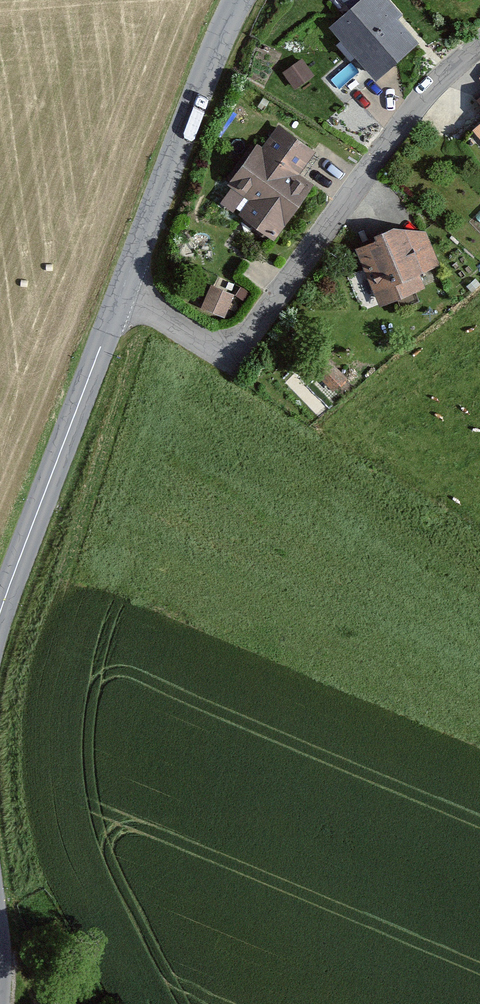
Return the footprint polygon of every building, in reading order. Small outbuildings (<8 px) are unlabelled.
[(337,24),(384,83),(427,49),(388,0),(368,0),(337,24)] [(302,58),(282,72),(295,90),(315,76),(302,58)] [(283,120),(236,182),(257,197),(247,211),(281,237),(309,201),(289,187),(319,148),(283,120)] [(402,226),(358,241),(366,266),(349,271),(364,316),(426,296),(419,276),(443,268),(430,230),(402,226)] [(240,293),(214,283),(205,306),(231,316),(240,293)]
